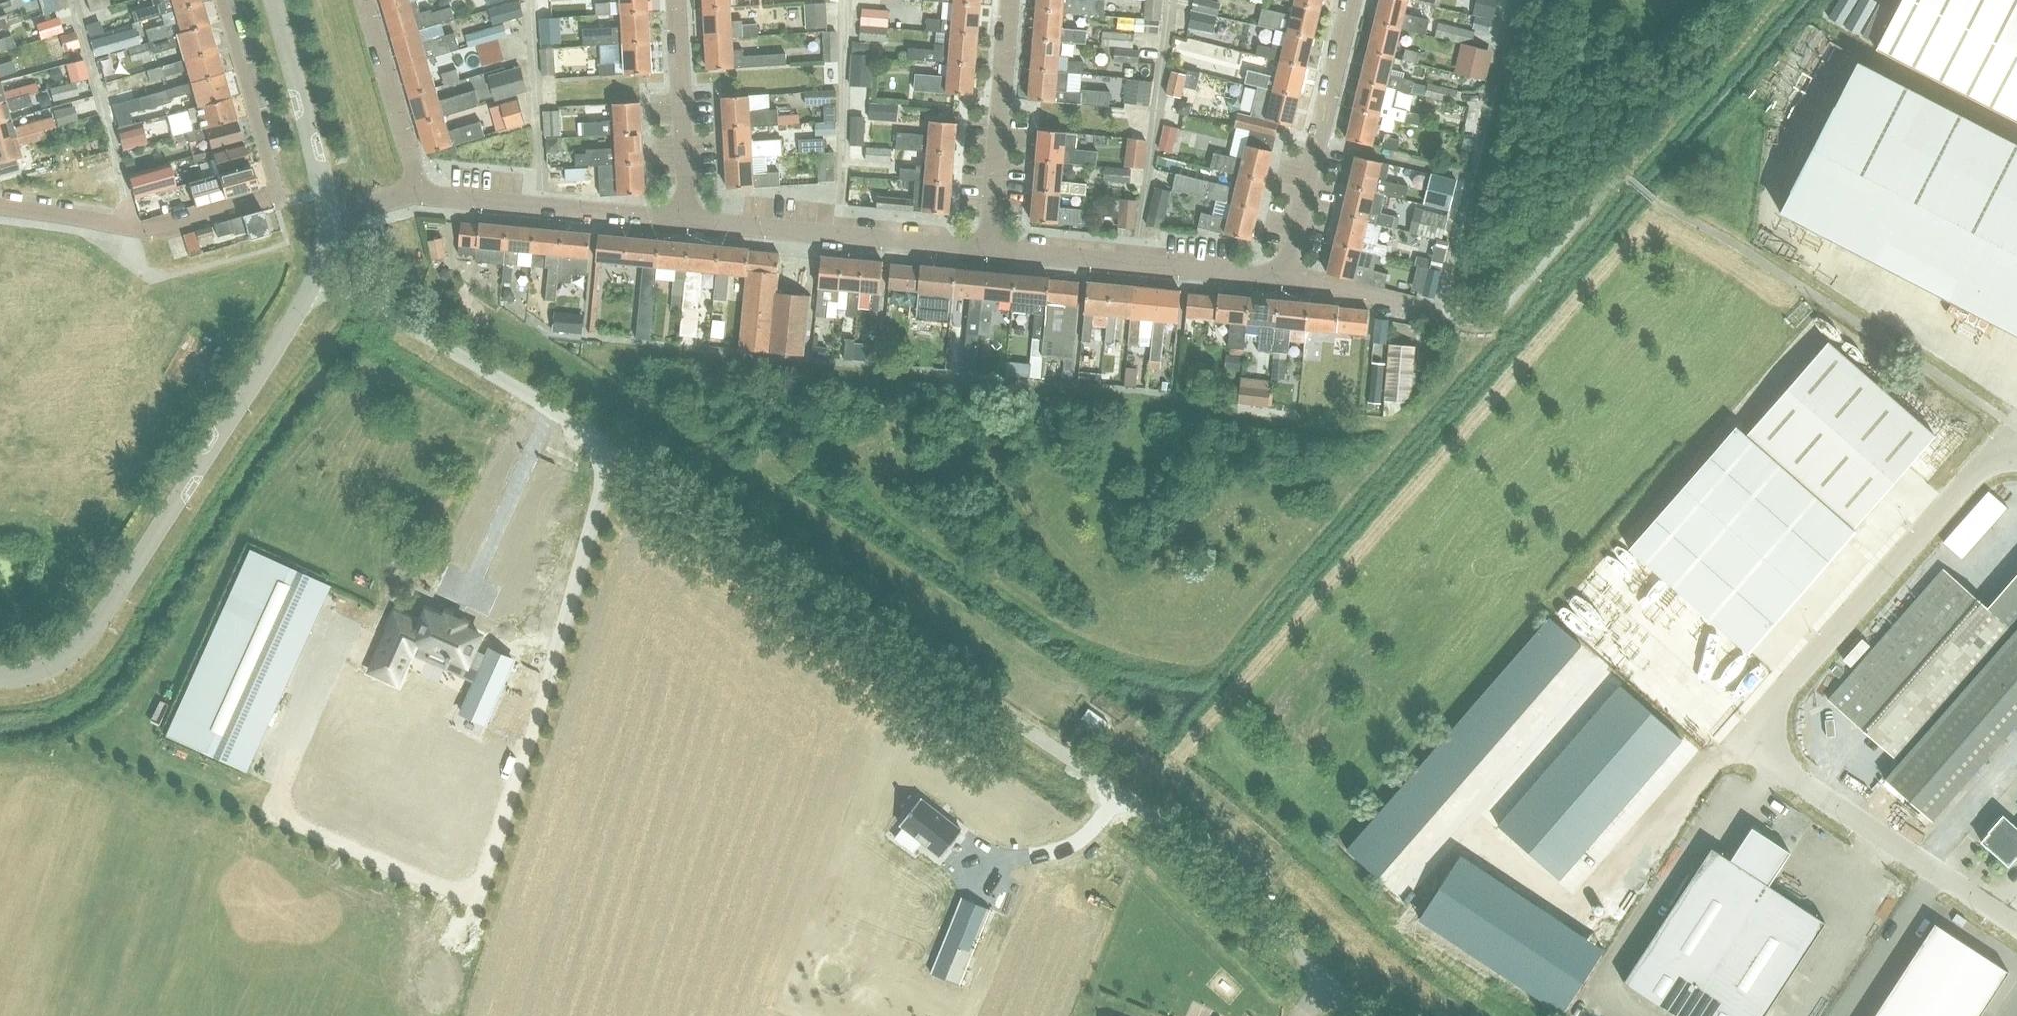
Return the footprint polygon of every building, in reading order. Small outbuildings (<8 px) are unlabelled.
[(66,7),(64,0),(52,0),(55,10),(66,7)] [(110,5),(109,0),(86,0),(89,11),(110,5)] [(152,7),(132,13),(134,22),(202,2),(202,0),(150,0),(152,7)] [(384,9),(415,0),(381,0),(384,9)] [(384,9),(392,38),(418,30),(454,19),(451,9),(432,15),(431,12),(424,14),(422,14),(417,0),(415,0),(384,9)] [(517,0),(487,9),(492,24),(522,15),(517,0)] [(594,6),(595,16),(620,15),(648,13),(647,0),(619,0),(620,2),(609,3),(609,4),(594,5),(594,6)] [(703,9),(730,8),(760,6),(760,0),(703,0),(703,9)] [(1061,12),(1104,16),(1105,0),(1038,0),(1037,9),(1061,12)] [(1143,19),(1161,19),(1162,0),(1145,0),(1143,19)] [(1211,0),(1195,0),(1192,11),(1217,16),(1220,2),(1211,0)] [(1293,2),(1320,9),(1322,0),(1284,0),(1293,2)] [(1374,22),(1400,28),(1424,34),(1428,19),(1403,13),(1407,0),(1379,0),(1374,22)] [(1472,14),(1492,19),(1497,0),(1476,0),(1472,14)] [(1875,49),(2016,122),(2016,0),(1901,0),(1875,49)] [(927,20),(926,31),(951,34),(978,35),(981,4),(954,2),(953,4),(942,3),(940,21),(927,20)] [(1262,9),(1258,26),(1286,32),(1313,38),(1320,9),(1293,2),(1290,16),(1262,9)] [(202,3),(174,11),(177,21),(145,29),(149,43),(209,25),(202,3)] [(806,28),(826,27),(825,3),(805,4),(806,28)] [(731,21),(730,8),(703,9),(705,39),(731,37),(757,36),(757,24),(742,25),(742,20),(731,21)] [(1060,29),(1061,12),(1037,9),(1034,39),(1059,41),(1084,44),(1086,31),(1060,29)] [(886,27),(887,12),(863,10),(862,25),(886,27)] [(1213,32),(1217,17),(1192,11),(1189,27),(1213,32)] [(581,30),(582,47),(622,45),(649,43),(648,13),(620,15),(621,28),(581,30)] [(9,26),(6,15),(0,16),(0,29),(9,26)] [(36,24),(41,39),(62,32),(58,17),(36,24)] [(1475,17),(1472,28),(1488,32),(1491,20),(1475,17)] [(559,19),(538,20),(539,45),(560,44),(559,19)] [(1143,19),(1142,31),(1157,32),(1158,20),(1143,19)] [(99,21),(85,25),(88,35),(102,32),(99,21)] [(1374,22),(1367,51),(1393,57),(1400,28),(1374,22)] [(1471,44),(1474,31),(1437,22),(1434,36),(1471,44)] [(216,50),(209,25),(149,43),(152,53),(179,46),(183,59),(216,50)] [(503,26),(465,37),(468,47),(476,45),(497,39),(506,36),(503,26)] [(885,42),(886,29),(861,27),(860,40),(885,42)] [(134,45),(130,29),(91,40),(95,56),(134,45)] [(74,30),(59,35),(64,51),(79,46),(74,30)] [(418,30),(392,38),(401,67),(427,59),(459,49),(454,33),(422,43),(418,30)] [(823,32),(823,62),(835,62),(834,32),(823,32)] [(1131,47),(1132,35),(1102,32),(1101,44),(1131,47)] [(1258,43),(1255,55),(1265,57),(1280,60),(1306,67),(1313,38),(1286,32),(1283,45),(1274,43),(1273,47),(1258,43)] [(908,48),(907,60),(925,61),(948,63),(976,64),(978,35),(951,34),(950,45),(934,44),(934,50),(908,48)] [(15,47),(11,35),(0,39),(0,52),(15,47)] [(731,37),(705,39),(707,70),(786,65),(786,54),(744,56),(743,50),(732,50),(731,37)] [(476,45),(479,56),(482,66),(503,60),(497,39),(476,45)] [(1032,69),(1069,72),(1082,74),(1083,62),(1068,61),(1068,57),(1058,56),(1059,41),(1034,39),(1032,69)] [(852,41),(851,54),(867,55),(868,42),(852,41)] [(146,43),(127,48),(131,61),(150,55),(147,43),(146,43)] [(649,43),(622,45),(623,61),(614,61),(614,63),(599,64),(599,75),(615,75),(615,74),(623,73),(623,75),(651,73),(649,43)] [(1469,46),(1462,74),(1479,78),(1486,50),(1469,46)] [(1137,63),(1139,51),(1115,49),(1114,61),(1137,63)] [(1420,53),(1404,49),(1402,60),(1418,64),(1420,53)] [(216,50),(183,59),(147,70),(150,81),(187,70),(190,83),(223,74),(216,50)] [(540,76),(553,76),(552,50),(539,51),(540,76)] [(1367,51),(1360,80),(1386,86),(1395,88),(1410,92),(1413,81),(1402,79),(1403,73),(1390,69),(1393,57),(1367,51)] [(852,56),(850,85),(872,86),(874,57),(852,56)] [(82,59),(65,64),(70,83),(75,82),(87,78),(82,59)] [(427,59),(401,67),(409,96),(435,88),(427,59)] [(16,71),(12,60),(0,64),(0,76),(16,71)] [(1248,69),(1244,83),(1253,85),(1257,86),(1299,96),(1306,67),(1280,60),(1276,76),(1248,69)] [(1856,62),(1779,212),(2016,335),(2016,145),(1856,62)] [(915,75),(914,91),(960,94),(973,95),(976,64),(948,63),(947,78),(915,75)] [(526,92),(519,67),(504,71),(507,83),(500,85),(503,98),(526,92)] [(1125,67),(1124,76),(1132,77),(1133,68),(1125,67)] [(460,80),(456,69),(441,74),(443,81),(442,81),(442,83),(443,82),(444,85),(460,80)] [(1069,72),(1032,69),(1029,100),(1107,107),(1109,92),(1080,89),(1080,94),(1065,93),(1066,77),(1068,77),(1069,72)] [(1179,98),(1185,74),(1171,71),(1165,95),(1179,98)] [(223,74),(190,83),(138,98),(141,110),(171,102),(170,99),(185,95),(186,95),(194,93),(198,107),(230,98),(223,74)] [(1149,106),(1152,81),(1126,78),(1123,103),(1149,106)] [(1360,80),(1353,109),(1379,115),(1423,126),(1425,115),(1390,107),(1395,88),(1386,86),(1360,80)] [(1413,81),(1410,92),(1426,95),(1428,85),(1413,81)] [(78,94),(75,82),(70,83),(50,88),(54,101),(78,94)] [(29,95),(38,92),(36,84),(3,93),(0,83),(0,103),(29,95)] [(1454,102),(1457,90),(1429,83),(1428,85),(1426,95),(1454,102)] [(1237,112),(1233,126),(1249,130),(1274,136),(1277,122),(1291,126),(1299,96),(1257,86),(1250,115),(1237,112)] [(435,88),(409,96),(418,125),(444,117),(480,107),(475,91),(439,102),(435,88)] [(836,91),(804,92),(804,106),(836,105),(836,91)] [(0,103),(0,123),(10,120),(7,110),(10,109),(11,111),(32,105),(29,95),(0,103)] [(748,97),(721,98),(723,129),(750,128),(778,126),(777,116),(777,110),(769,111),(768,95),(748,97)] [(230,98),(198,107),(188,110),(191,120),(198,118),(201,129),(236,119),(230,98)] [(525,122),(518,99),(499,104),(505,128),(525,122)] [(1177,102),(1175,112),(1187,114),(1188,108),(1185,104),(1177,102)] [(614,136),(641,134),(639,103),(613,104),(614,122),(581,124),(582,138),(614,136)] [(870,103),(869,119),(881,120),(882,103),(870,103)] [(73,106),(53,111),(57,126),(77,120),(73,106)] [(1353,109),(1346,139),(1371,145),(1379,115),(1353,109)] [(557,136),(560,136),(559,111),(543,112),(544,137),(557,136)] [(798,115),(777,116),(778,126),(799,125),(798,115)] [(0,123),(0,143),(39,132),(55,128),(51,117),(12,127),(10,120),(0,123)] [(444,117),(418,125),(426,154),(452,147),(485,138),(481,123),(448,133),(444,117)] [(862,146),(863,118),(851,118),(850,146),(862,146)] [(201,129),(185,134),(188,142),(202,138),(201,135),(207,134),(212,151),(243,142),(236,119),(201,129)] [(906,150),(927,152),(955,154),(958,123),(930,121),(929,136),(897,133),(895,149),(906,150)] [(835,135),(835,123),(835,122),(813,123),(814,137),(835,135)] [(1164,126),(1159,150),(1171,152),(1176,129),(1164,126)] [(137,127),(116,133),(121,151),(142,145),(137,127)] [(750,128),(723,129),(725,159),(764,157),(777,157),(782,156),(781,139),(776,139),(750,140),(750,128)] [(1039,130),(1036,160),(1062,163),(1088,165),(1095,166),(1097,151),(1074,149),(1076,134),(1039,130)] [(1209,168),(1238,175),(1264,181),(1271,151),(1275,137),(1274,136),(1249,130),(1245,145),(1242,159),(1213,152),(1209,168)] [(39,132),(0,143),(0,162),(17,157),(20,156),(17,146),(41,140),(39,132)] [(641,134),(614,136),(615,149),(585,151),(586,155),(575,155),(575,168),(590,167),(595,166),(643,164),(641,134)] [(557,136),(544,137),(545,152),(557,152),(557,136)] [(1463,137),(1461,148),(1470,150),(1473,139),(1463,137)] [(1143,169),(1146,140),(1127,138),(1124,167),(1143,169)] [(1399,141),(1388,139),(1386,149),(1397,151),(1399,141)] [(824,141),(812,141),(812,153),(824,153),(824,141)] [(212,151),(191,157),(194,166),(198,165),(202,178),(249,165),(243,142),(212,151)] [(1423,145),(1421,157),(1434,160),(1437,148),(1423,145)] [(889,163),(890,150),(865,148),(864,161),(889,163)] [(955,154),(927,152),(926,167),(916,166),(915,170),(900,168),(899,179),(924,182),(952,184),(955,154)] [(833,182),(832,153),(816,154),(817,182),(833,182)] [(1349,186),(1385,195),(1405,200),(1408,186),(1385,181),(1389,164),(1357,156),(1349,186)] [(0,162),(0,176),(20,171),(17,157),(0,162)] [(764,157),(725,159),(726,189),(752,188),(752,187),(779,186),(778,172),(764,173),(764,157)] [(133,160),(124,163),(127,172),(136,170),(133,160)] [(1036,160),(1034,191),(1060,193),(1085,196),(1085,195),(1086,184),(1061,182),(1062,163),(1036,160)] [(643,164),(598,166),(600,197),(644,194),(643,164)] [(256,188),(249,165),(202,178),(187,183),(194,206),(256,188)] [(1128,183),(1130,170),(1105,167),(1104,180),(1128,183)] [(565,181),(589,180),(588,168),(564,170),(565,181)] [(149,169),(129,175),(135,197),(155,191),(149,169)] [(1175,174),(1171,190),(1214,200),(1231,205),(1257,210),(1264,181),(1238,175),(1235,188),(1175,174)] [(1430,174),(1423,204),(1448,210),(1456,180),(1430,174)] [(876,197),(875,208),(911,211),(921,212),(950,215),(952,184),(924,182),(915,181),(914,200),(912,200),(911,201),(876,197)] [(1349,186),(1342,215),(1367,221),(1367,222),(1382,225),(1391,228),(1394,216),(1380,212),(1385,195),(1349,186)] [(1148,216),(1146,225),(1162,229),(1164,219),(1170,192),(1154,188),(1148,216)] [(1034,191),(1031,221),(1082,226),(1084,210),(1058,208),(1060,193),(1034,191)] [(1117,226),(1133,228),(1135,201),(1120,200),(1117,226)] [(1201,212),(1197,227),(1250,239),(1257,210),(1231,205),(1214,200),(1211,215),(1201,212)] [(249,239),(269,234),(262,210),(213,225),(217,237),(233,232),(233,235),(246,231),(249,239)] [(1421,210),(1416,233),(1416,234),(1440,240),(1446,215),(1421,210)] [(1342,215),(1334,243),(1360,250),(1377,255),(1385,257),(1385,256),(1387,247),(1377,245),(1382,225),(1367,222),(1367,221),(1342,215)] [(503,265),(507,226),(478,223),(478,225),(460,224),(457,254),(475,256),(474,262),(503,265)] [(211,226),(194,231),(197,241),(214,236),(211,226)] [(533,253),(535,229),(507,226),(503,265),(503,267),(502,284),(511,284),(513,266),(532,267),(533,253)] [(561,231),(535,229),(533,253),(545,254),(544,268),(547,269),(544,301),(555,302),(557,281),(557,277),(558,263),(559,255),(561,231)] [(194,231),(182,235),(188,256),(201,253),(197,241),(194,231)] [(557,277),(557,281),(570,282),(570,274),(586,275),(590,236),(590,234),(563,231),(561,231),(559,255),(558,263),(557,277)] [(228,237),(214,241),(216,249),(230,244),(228,237)] [(656,268),(659,241),(627,238),(626,240),(597,237),(595,261),(624,263),(624,264),(642,266),(635,339),(649,340),(656,268)] [(442,238),(428,241),(432,260),(446,257),(442,238)] [(659,241),(656,268),(675,270),(673,295),(684,296),(689,244),(659,241)] [(1334,243),(1327,273),(1384,288),(1388,274),(1373,270),(1377,255),(1360,250),(1334,243)] [(699,310),(702,272),(716,274),(718,246),(689,244),(684,296),(683,308),(680,336),(696,338),(699,310)] [(716,274),(713,298),(724,299),(726,275),(746,277),(746,271),(748,251),(748,249),(718,246),(716,274)] [(777,254),(748,251),(746,271),(776,273),(777,254)] [(1418,254),(1415,264),(1429,267),(1432,257),(1418,254)] [(820,256),(817,317),(828,318),(829,301),(838,302),(839,293),(839,292),(842,258),(820,256)] [(842,258),(839,292),(848,293),(847,318),(856,319),(858,319),(858,309),(859,293),(862,260),(842,258)] [(859,293),(858,309),(870,310),(870,319),(877,319),(878,319),(881,264),(881,262),(862,260),(859,293)] [(889,265),(888,288),(918,291),(920,267),(889,265)] [(918,291),(915,318),(926,319),(950,321),(951,306),(952,295),(955,269),(921,265),(920,267),(918,291)] [(1422,294),(1433,297),(1440,270),(1429,267),(1422,294)] [(443,268),(438,275),(446,280),(451,274),(443,268)] [(955,269),(952,295),(970,297),(969,307),(967,333),(979,334),(980,324),(985,272),(955,269)] [(746,271),(746,277),(738,350),(802,356),(808,296),(775,293),(777,273),(776,273),(746,271)] [(980,324),(979,334),(990,335),(991,325),(993,310),(998,311),(999,300),(1012,301),(1015,274),(985,272),(980,324)] [(1012,301),(1011,311),(1025,312),(1034,313),(1032,332),(1030,357),(1041,358),(1043,333),(1048,279),(1049,279),(1049,278),(1015,274),(1012,301)] [(1043,333),(1041,358),(1071,361),(1079,282),(1049,279),(1048,279),(1043,333)] [(1106,327),(1110,283),(1087,281),(1081,341),(1091,342),(1092,325),(1106,327)] [(1110,283),(1106,327),(1105,343),(1114,343),(1116,317),(1130,318),(1133,286),(1110,283)] [(1133,286),(1130,318),(1128,345),(1138,346),(1139,337),(1151,338),(1156,288),(1133,286)] [(1156,288),(1151,338),(1152,338),(1150,359),(1159,360),(1161,360),(1164,321),(1176,322),(1179,290),(1156,288)] [(503,289),(502,300),(513,301),(513,295),(509,289),(503,289)] [(1215,319),(1217,296),(1187,293),(1185,317),(1215,319)] [(1217,296),(1215,319),(1215,320),(1229,321),(1227,347),(1243,348),(1246,323),(1248,296),(1217,293),(1217,296)] [(1248,296),(1246,323),(1259,324),(1258,334),(1257,350),(1273,351),(1278,299),(1248,296)] [(1278,299),(1273,351),(1287,353),(1289,340),(1304,341),(1305,329),(1308,302),(1278,299)] [(453,302),(446,312),(457,319),(464,309),(453,302)] [(1335,331),(1338,308),(1338,305),(1308,302),(1305,329),(1335,332),(1335,331)] [(1367,310),(1338,308),(1335,331),(1365,333),(1367,310)] [(565,312),(563,332),(581,334),(583,314),(565,312)] [(1387,320),(1375,319),(1373,340),(1385,341),(1387,320)] [(712,320),(710,336),(722,337),(723,321),(712,320)] [(854,340),(845,339),(844,360),(853,361),(854,344),(854,340)] [(1737,425),(1629,548),(1749,653),(1856,530),(1854,528),(1934,436),(1827,342),(1747,434),(1737,425)] [(1409,401),(1414,345),(1389,343),(1384,398),(1409,401)] [(854,344),(853,361),(864,362),(866,345),(854,344)] [(875,346),(866,345),(864,362),(873,363),(875,346)] [(813,347),(812,357),(824,358),(825,348),(813,347)] [(977,354),(976,368),(986,369),(987,355),(977,354)] [(1226,356),(1225,367),(1240,369),(1240,357),(1226,356)] [(1030,357),(1028,377),(1039,378),(1041,358),(1030,357)] [(964,358),(963,370),(975,371),(976,359),(964,358)] [(1273,358),(1271,378),(1284,379),(1286,359),(1273,358)] [(1150,359),(1149,367),(1160,368),(1161,360),(1159,360),(1150,359)] [(1371,363),(1368,402),(1380,403),(1383,364),(1371,363)] [(1125,368),(1125,376),(1136,377),(1137,369),(1125,368)] [(1078,372),(1077,382),(1100,384),(1101,374),(1078,372)] [(1270,387),(1240,384),(1238,402),(1268,405),(1270,387)] [(1384,398),(1382,415),(1392,413),(1409,401),(1384,398)] [(329,585),(250,550),(167,737),(246,772),(329,585)] [(1943,569),(1828,700),(1900,763),(1912,749),(1925,734),(1939,718),(1953,702),(1966,687),(1980,671),(1994,655),(2008,640),(2015,632),(1987,607),(1943,569)] [(2014,576),(1999,593),(2016,608),(2016,578),(2014,576)] [(1987,607),(2015,632),(2016,629),(2016,608),(1999,593),(1987,607)] [(395,614),(370,671),(397,683),(410,654),(416,642),(431,649),(427,657),(448,667),(452,658),(467,664),(468,663),(481,668),(474,683),(461,712),(486,723),(514,661),(489,650),(486,656),(473,651),(480,636),(463,628),(465,623),(446,615),(444,620),(427,612),(421,625),(395,614)] [(1581,645),(1549,617),(1535,634),(1567,661),(1581,645)] [(2016,648),(2016,629),(2015,632),(2008,640),(2016,648)] [(1567,661),(1535,634),(1522,649),(1553,677),(1567,661)] [(1994,655),(2016,676),(2016,648),(2008,640),(1994,655)] [(1553,677),(1522,649),(1508,665),(1540,692),(1553,677)] [(1980,671),(2016,703),(2016,676),(1994,655),(1980,671)] [(1540,692),(1508,665),(1495,680),(1526,708),(1540,692)] [(1966,687),(2013,727),(2016,723),(2016,703),(1980,671),(1966,687)] [(1526,708),(1495,680),(1481,695),(1513,723),(1526,708)] [(1620,686),(1606,701),(1637,728),(1651,713),(1620,686)] [(1966,687),(1953,702),(1999,743),(2013,727),(1966,687)] [(1513,723),(1481,695),(1468,711),(1499,738),(1513,723)] [(1606,701),(1593,717),(1623,744),(1637,728),(1606,701)] [(1953,702),(1939,718),(1985,759),(1999,743),(1953,702)] [(1499,738),(1468,711),(1454,726),(1486,754),(1499,738)] [(1651,713),(1637,728),(1668,755),(1681,740),(1651,713)] [(1593,717),(1579,732),(1610,759),(1623,744),(1593,717)] [(1939,718),(1925,734),(1972,774),(1985,759),(1939,718)] [(1486,754),(1454,726),(1441,741),(1473,769),(1486,754)] [(1637,728),(1623,744),(1654,771),(1668,755),(1637,728)] [(1579,732),(1565,748),(1596,775),(1610,759),(1579,732)] [(1925,734),(1912,749),(1958,790),(1972,774),(1925,734)] [(1473,769),(1441,741),(1428,757),(1459,784),(1473,769)] [(1623,744),(1610,759),(1640,786),(1654,771),(1623,744)] [(1565,748),(1552,763),(1583,790),(1596,775),(1565,748)] [(1900,763),(1898,765),(1944,806),(1958,790),(1912,749),(1900,763)] [(1459,784),(1428,757),(1414,772),(1446,800),(1459,784)] [(1610,759),(1596,775),(1627,802),(1640,786),(1610,759)] [(1552,763),(1538,779),(1569,806),(1583,790),(1552,763)] [(1898,765),(1885,780),(1931,820),(1944,806),(1898,765)] [(1446,800),(1414,772),(1401,787),(1432,815),(1446,800)] [(1596,775),(1583,790),(1613,817),(1627,802),(1596,775)] [(1538,779),(1525,795),(1555,821),(1569,806),(1538,779)] [(1432,815),(1401,787),(1387,803),(1419,830),(1432,815)] [(1583,790),(1569,806),(1600,833),(1613,817),(1583,790)] [(1525,795),(1511,810),(1542,837),(1555,821),(1525,795)] [(920,798),(900,824),(903,827),(922,842),(941,857),(961,831),(920,798)] [(1419,830),(1387,803),(1374,818),(1405,846),(1419,830)] [(1569,806),(1555,821),(1586,848),(1600,833),(1569,806)] [(1511,810),(1497,826),(1528,853),(1542,837),(1511,810)] [(2016,827),(2003,815),(1988,832),(1989,833),(1981,842),(2008,866),(2016,857),(2016,858),(2016,827)] [(1405,846),(1374,818),(1360,833),(1392,861),(1405,846)] [(1555,821),(1542,837),(1572,864),(1586,848),(1555,821)] [(1567,1015),(1764,1015),(1825,923),(1768,885),(1790,852),(1756,830),(1751,827),(1730,860),(1711,848),(1623,981),(1600,966),(1567,1015)] [(1392,861),(1360,833),(1346,850),(1378,877),(1392,861)] [(1542,837),(1528,853),(1559,879),(1572,864),(1542,837)] [(1462,855),(1414,909),(1434,926),(1479,870),(1462,855)] [(1480,871),(1435,927),(1453,942),(1497,886),(1480,871)] [(1497,886),(1453,943),(1468,954),(1514,900),(1497,886)] [(1514,900),(1468,955),(1488,968),(1532,916),(1514,900)] [(956,913),(931,973),(959,985),(984,924),(956,913)] [(1532,916),(1489,969),(1508,981),(1547,927),(1532,916)] [(1934,923),(1922,941),(1959,966),(1971,948),(1934,923)] [(1553,931),(1514,985),(1535,998),(1573,946),(1553,931)] [(1922,941),(1910,960),(1947,984),(1959,966),(1922,941)] [(1971,948),(1959,966),(1996,990),(2008,972),(1971,948)] [(1579,950),(1538,1002),(1559,1013),(1600,966),(1579,950)] [(1910,960),(1898,978),(1935,1002),(1947,984),(1910,960)] [(1959,966),(1947,984),(1984,1008),(1996,990),(1959,966)] [(1887,996),(1917,1015),(1926,1015),(1935,1002),(1898,978),(1887,996)] [(1935,1002),(1957,1015),(1979,1015),(1984,1008),(1947,984),(1935,1002)] [(1875,1014),(1878,1015),(1917,1015),(1887,996),(1875,1014)] [(1926,1015),(1957,1015),(1935,1002),(1926,1015)]
